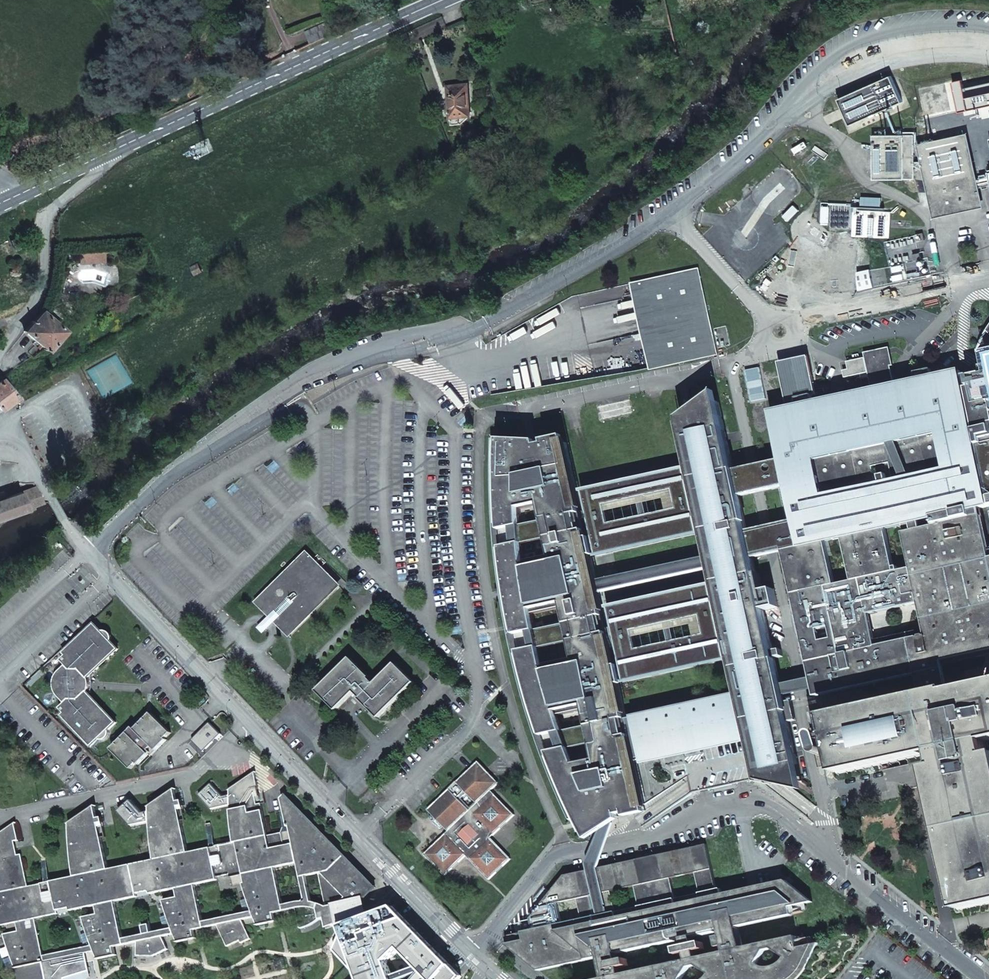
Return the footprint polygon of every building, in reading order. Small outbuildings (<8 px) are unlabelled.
[(891,76),(838,99),(850,125),(902,102),(891,76)] [(448,86),(452,117),(472,115),(468,84),(448,86)] [(472,115),(452,117),(452,125),(473,123),(472,115)] [(923,164),(923,162),(915,162),(914,135),(873,135),(874,179),(914,179),(915,166),(925,172),(925,164),(923,164)] [(978,197),(979,188),(977,179),(973,171),(975,170),(971,163),(973,162),(969,155),(971,154),(967,146),(969,145),(965,136),(957,140),(956,138),(950,141),(940,144),(930,143),(930,145),(922,145),(922,155),(924,155),(923,162),(923,164),(925,164),(925,172),(927,172),(927,181),(930,181),(930,190),(937,190),(938,195),(932,198),(936,206),(933,207),(938,216),(946,212),(947,214),(954,210),(962,208),(971,209),(971,206),(980,207),(981,197),(978,197)] [(786,172),(777,176),(779,181),(787,177),(786,172)] [(988,186),(988,176),(977,179),(979,188),(988,186)] [(937,190),(930,190),(932,198),(938,195),(937,190)] [(10,241),(14,250),(23,247),(20,237),(10,241)] [(79,254),(80,263),(106,262),(106,253),(79,254)] [(698,268),(634,282),(652,367),(716,353),(698,268)] [(858,272),(859,290),(874,287),(870,269),(858,272)] [(24,331),(46,351),(64,331),(42,311),(24,331)] [(987,332),(983,341),(980,348),(978,353),(988,351),(988,330),(987,332)] [(789,410),(770,414),(781,461),(783,461),(774,418),(963,377),(962,372),(885,389),(815,404),(806,356),(779,363),(789,410)] [(982,368),(986,384),(965,388),(988,502),(988,366),(982,368)] [(15,397),(1,378),(0,377),(0,409),(15,397)] [(965,388),(963,377),(774,418),(783,461),(781,461),(787,486),(794,521),(800,547),(783,551),(793,595),(913,569),(906,533),(974,519),(972,510),(988,507),(988,502),(965,388)] [(608,610),(623,683),(727,660),(724,648),(732,646),(743,694),(627,720),(646,804),(688,776),(692,794),(757,779),(766,764),(774,771),(779,768),(798,763),(789,723),(785,702),(775,658),(783,656),(781,649),(773,651),(764,611),(778,607),(775,589),(760,592),(753,558),(747,531),(740,497),(734,471),(719,403),(699,407),(700,411),(695,413),(696,416),(683,418),(696,479),(688,481),(686,470),(582,492),(595,557),(699,534),(697,524),(705,522),(713,557),(715,567),(722,597),(714,599),(711,587),(608,610)] [(557,788),(571,820),(606,813),(646,804),(627,720),(619,683),(603,607),(598,583),(592,557),(577,488),(567,443),(494,440),(494,501),(495,523),(498,559),(501,589),(506,616),(513,654),(527,705),(542,751),(557,788)] [(781,461),(734,471),(740,497),(787,486),(781,461)] [(26,508),(43,503),(34,487),(0,499),(0,518),(27,510),(26,508)] [(982,517),(974,519),(906,533),(913,569),(793,595),(814,688),(916,666),(923,697),(826,718),(828,728),(830,738),(826,739),(826,738),(825,737),(825,736),(824,736),(823,735),(822,735),(821,735),(820,735),(819,735),(819,736),(818,736),(817,736),(817,737),(816,737),(816,738),(815,739),(815,740),(818,753),(819,754),(819,755),(820,755),(820,756),(821,756),(821,757),(822,757),(823,757),(824,757),(825,757),(826,756),(827,756),(827,755),(828,754),(828,753),(828,752),(829,751),(827,744),(831,743),(835,762),(837,773),(932,752),(936,769),(928,771),(957,909),(988,902),(988,757),(985,741),(988,740),(988,685),(949,694),(944,668),(944,667),(945,665),(988,655),(988,548),(982,517)] [(794,521),(747,531),(753,558),(783,551),(800,547),(794,521)] [(283,582),(310,555),(308,553),(281,579),(283,582)] [(319,553),(314,559),(321,566),(326,561),(327,561),(319,553)] [(281,579),(258,602),(268,613),(271,616),(276,621),(289,634),(312,611),(311,609),(337,583),(321,566),(314,559),(310,555),(283,582),(281,579)] [(713,557),(598,583),(600,593),(715,567),(713,557)] [(339,585),(337,583),(311,609),(312,611),(339,585)] [(265,632),(276,621),(271,616),(259,627),(265,632)] [(62,715),(91,747),(100,738),(102,740),(104,740),(106,739),(108,737),(109,735),(110,733),(109,730),(117,722),(88,692),(87,692),(86,693),(84,691),(85,689),(86,686),(86,685),(86,683),(85,680),(84,678),(86,677),(87,678),(89,678),(119,649),(112,642),(112,640),(112,638),(112,636),(111,634),(110,632),(108,631),(107,631),(105,631),(103,633),(94,624),(64,653),(66,655),(61,660),(66,665),(67,667),(65,669),(63,671),(61,673),(59,675),(58,677),(57,679),(56,681),(56,683),(56,687),(57,691),(60,694),(61,697),(64,699),(66,702),(65,703),(60,708),(64,713),(62,715)] [(361,699),(380,717),(413,683),(395,665),(375,685),(368,678),(369,678),(350,659),(318,692),(337,710),(355,691),(362,698),(361,699)] [(65,669),(67,667),(66,665),(63,668),(60,671),(57,675),(55,678),(55,682),(55,687),(55,691),(57,694),(60,698),(65,703),(66,702),(64,699),(61,697),(60,694),(57,691),(56,687),(56,683),(56,681),(57,679),(58,677),(59,675),(61,673),(63,671),(65,669)] [(791,701),(785,702),(789,723),(796,721),(791,701)] [(165,739),(171,732),(151,713),(135,729),(133,727),(111,749),(131,769),(137,763),(138,765),(154,749),(164,738),(165,739)] [(817,766),(835,762),(831,743),(827,744),(829,751),(828,752),(828,753),(828,754),(827,755),(827,756),(826,756),(825,757),(824,757),(823,757),(822,757),(821,757),(821,756),(820,756),(820,755),(819,755),(819,754),(818,753),(815,740),(815,739),(816,738),(816,737),(817,737),(817,736),(818,736),(819,736),(819,735),(820,735),(821,735),(822,735),(823,735),(824,736),(825,736),(825,737),(826,738),(826,739),(830,738),(828,728),(810,732),(817,766)] [(489,880),(510,859),(490,838),(514,815),(490,790),(498,783),(478,762),(428,810),(433,815),(443,826),(448,831),(424,854),(445,876),(466,856),(489,880)] [(766,764),(757,779),(808,818),(817,806),(797,791),(774,771),(766,764)] [(153,956),(161,953),(168,949),(162,937),(172,935),(175,934),(178,941),(178,942),(196,938),(194,930),(217,925),(228,947),(240,941),(242,943),(251,939),(242,920),(255,917),(258,925),(276,921),(274,913),(296,908),(300,929),(303,928),(305,928),(307,927),(309,926),(311,925),(312,925),(313,924),(314,923),(315,923),(316,922),(317,921),(318,921),(318,920),(320,919),(324,918),(326,928),(360,915),(358,906),(356,900),(361,896),(355,889),(354,890),(347,858),(285,795),(282,798),(288,827),(290,826),(291,831),(269,836),(255,772),(230,789),(230,796),(230,801),(230,802),(230,805),(230,807),(230,810),(231,818),(231,819),(232,825),(232,828),(232,830),(233,833),(233,835),(234,842),(234,843),(189,852),(182,820),(178,801),(175,789),(150,806),(150,812),(150,817),(150,821),(150,822),(150,827),(151,829),(151,830),(151,832),(151,836),(151,838),(151,839),(152,845),(153,848),(153,850),(153,852),(154,855),(154,856),(154,860),(111,869),(109,869),(108,866),(102,838),(98,817),(95,806),(70,823),(70,841),(71,852),(73,864),(74,877),(29,886),(22,854),(18,855),(15,841),(19,840),(15,823),(0,833),(0,925),(15,921),(18,930),(4,934),(9,951),(15,968),(95,951),(99,959),(116,955),(114,947),(137,942),(137,956),(145,956),(153,956)] [(639,814),(635,818),(641,827),(692,794),(688,776),(646,804),(637,811),(639,814)] [(178,801),(182,820),(186,820),(182,800),(178,801)] [(440,829),(443,826),(433,815),(430,818),(440,829)] [(98,817),(102,838),(106,837),(102,817),(98,817)] [(790,978),(791,978),(792,978),(792,977),(793,977),(794,977),(794,976),(795,976),(795,975),(796,975),(796,974),(797,974),(798,973),(798,972),(799,972),(799,971),(800,971),(800,970),(801,970),(801,969),(802,968),(802,967),(804,968),(815,945),(799,948),(797,936),(743,948),(738,927),(792,915),(791,907),(813,902),(786,880),(722,894),(721,888),(717,889),(707,844),(590,870),(565,875),(540,907),(577,899),(582,919),(523,932),(525,940),(506,944),(511,948),(517,947),(519,954),(524,952),(526,959),(531,958),(533,965),(538,964),(540,971),(598,956),(604,977),(598,978),(790,978)] [(358,906),(376,888),(347,858),(354,890),(355,889),(361,896),(356,900),(358,906)] [(256,872),(245,874),(247,883),(258,881),(256,872)]
